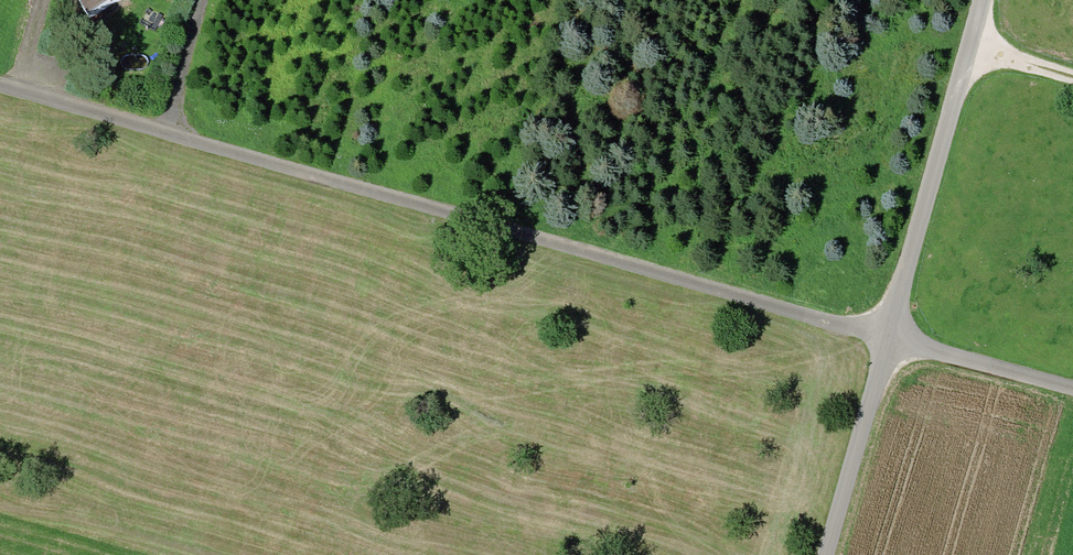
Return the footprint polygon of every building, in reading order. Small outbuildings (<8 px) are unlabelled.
[(85,14),(109,0),(77,0),(85,14)]
